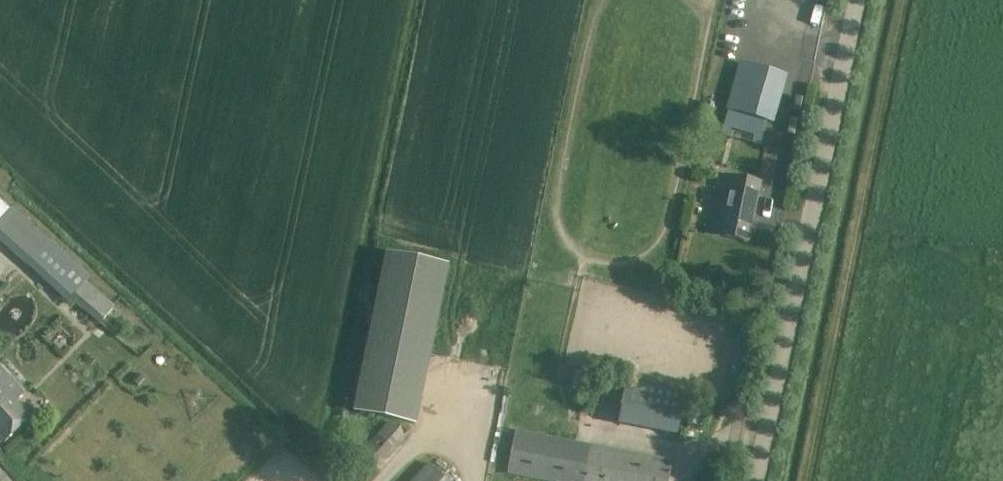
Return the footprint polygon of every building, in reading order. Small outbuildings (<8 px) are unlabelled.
[(739,10),(741,0),(728,0),(727,8),(739,10)] [(742,7),(759,11),(762,0),(744,0),(742,7)] [(767,122),(780,73),(741,62),(724,124),(763,135),(767,122)] [(760,183),(727,176),(714,235),(747,243),(760,183)] [(14,207),(0,223),(0,240),(68,304),(72,299),(101,325),(116,307),(87,282),(92,277),(14,207)] [(387,254),(355,412),(416,424),(449,266),(387,254)] [(0,370),(0,435),(6,442),(31,419),(13,399),(20,392),(0,370)] [(688,392),(628,380),(619,425),(679,437),(688,392)] [(360,452),(374,465),(403,434),(388,421),(360,452)] [(673,461),(517,430),(508,470),(562,480),(669,480),(673,461)] [(430,464),(414,480),(448,480),(430,464)]
